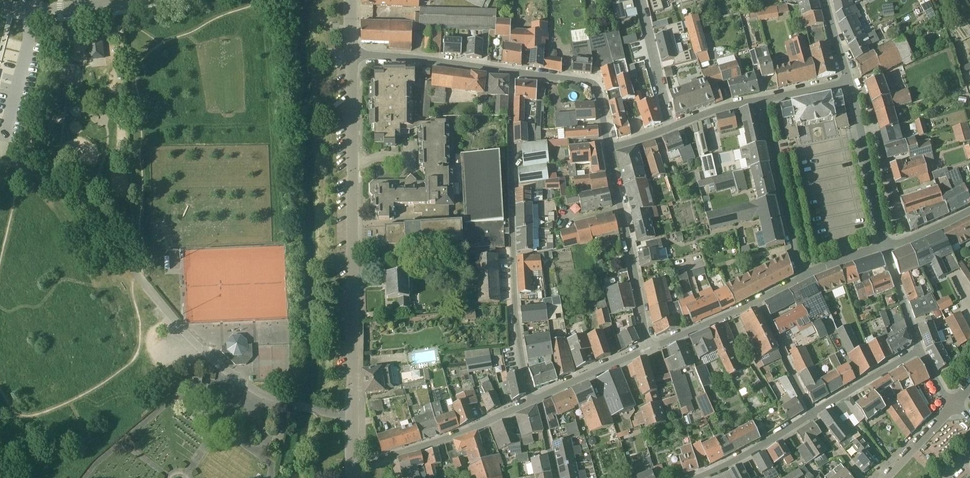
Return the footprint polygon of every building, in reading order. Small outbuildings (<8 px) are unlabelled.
[(487,10),(431,8),(431,0),(419,0),(419,7),(420,8),(420,14),(419,29),(424,29),(434,29),(490,30),(495,31),(496,20),(496,10),(487,10)] [(482,9),(483,7),(487,10),(492,0),(465,0),(482,9)] [(616,20),(626,18),(624,7),(634,5),(633,0),(618,0),(619,2),(612,3),(616,20)] [(652,9),(662,7),(660,0),(650,0),(652,9)] [(820,11),(817,0),(795,0),(796,3),(798,2),(801,16),(820,11)] [(834,15),(853,5),(854,5),(858,3),(860,2),(862,0),(831,0),(834,15)] [(848,47),(865,36),(857,20),(862,17),(854,5),(853,5),(834,15),(838,25),(848,47)] [(758,18),(778,14),(776,6),(756,10),(758,18)] [(750,19),(758,18),(756,10),(748,11),(750,19)] [(805,29),(823,24),(820,11),(801,16),(805,29)] [(419,29),(420,14),(411,13),(410,16),(406,16),(406,22),(361,21),(361,43),(389,43),(389,49),(411,51),(413,28),(419,29)] [(695,55),(707,51),(698,17),(687,20),(685,21),(694,51),(695,55)] [(510,20),(496,20),(495,31),(490,30),(490,38),(494,39),(495,37),(502,37),(501,63),(521,66),(522,50),(522,45),(510,44),(511,30),(511,20),(510,20)] [(531,31),(511,30),(510,44),(522,45),(522,50),(531,50),(529,67),(543,68),(544,57),(544,51),(545,51),(545,40),(548,41),(548,22),(532,22),(531,31)] [(895,27),(892,22),(881,29),(883,34),(895,27)] [(656,37),(659,50),(676,46),(674,37),(685,34),(683,24),(666,28),(667,35),(656,37)] [(434,31),(434,29),(424,29),(423,35),(426,36),(424,51),(441,54),(442,32),(434,31)] [(467,58),(482,59),(482,46),(488,46),(489,31),(483,31),(482,41),(468,40),(468,41),(467,54),(467,58)] [(613,63),(626,60),(622,45),(620,38),(619,31),(606,34),(605,34),(613,63)] [(869,52),(866,48),(877,42),(872,33),(866,37),(865,36),(848,47),(855,61),(869,52)] [(622,102),(617,78),(613,63),(605,34),(589,37),(589,41),(592,52),(601,50),(606,68),(600,69),(606,93),(607,93),(609,102),(608,102),(612,117),(624,114),(625,114),(622,102)] [(914,62),(910,53),(902,36),(856,62),(862,77),(880,66),(883,72),(904,61),(906,65),(914,62)] [(630,43),(628,37),(620,38),(622,45),(630,43)] [(773,69),(774,75),(778,89),(815,79),(808,51),(807,51),(803,38),(785,42),(791,64),(773,69)] [(467,54),(468,41),(462,41),(462,40),(444,39),(443,54),(461,55),(461,54),(467,54)] [(103,53),(103,51),(102,40),(88,41),(90,55),(103,53)] [(593,61),(592,52),(589,41),(571,44),(571,46),(573,57),(571,73),(591,75),(593,61)] [(808,51),(815,79),(835,74),(828,43),(809,48),(810,50),(808,51)] [(659,50),(663,63),(673,60),(675,66),(692,61),(689,52),(689,51),(678,54),(676,46),(659,50)] [(772,66),(770,59),(767,48),(759,51),(749,53),(753,66),(758,65),(762,78),(774,75),(773,69),(772,66)] [(723,84),(727,82),(741,78),(736,63),(736,60),(734,56),(717,60),(719,67),(702,71),(703,75),(703,76),(704,81),(713,101),(714,104),(723,101),(717,84),(722,82),(723,84)] [(544,57),(543,61),(543,68),(562,72),(563,60),(544,57)] [(415,68),(406,68),(406,67),(384,67),(384,71),(374,71),(374,86),(372,86),(372,127),(375,127),(375,142),(395,142),(395,136),(400,136),(400,134),(409,134),(409,131),(410,131),(410,84),(415,84),(415,68)] [(483,92),(486,76),(486,75),(472,73),(433,68),(430,103),(445,105),(446,88),(478,92),(478,99),(478,115),(486,115),(487,112),(488,95),(488,93),(483,92)] [(732,98),(746,94),(759,90),(754,73),(741,78),(727,82),(732,98)] [(622,102),(636,98),(634,94),(629,75),(617,78),(622,102)] [(488,95),(496,96),(495,115),(507,115),(508,77),(490,76),(488,93),(488,95)] [(713,101),(704,81),(703,76),(690,81),(692,86),(670,93),(675,115),(713,101)] [(907,89),(888,96),(882,78),(864,84),(872,104),(875,114),(892,109),(912,103),(907,89)] [(537,101),(537,82),(515,81),(515,98),(514,125),(514,126),(524,125),(525,100),(537,101)] [(644,129),(661,124),(653,99),(644,102),(641,92),(634,94),(636,98),(644,129)] [(837,130),(849,127),(841,92),(830,94),(791,102),(791,103),(780,105),(787,140),(799,138),(797,128),(803,126),(835,120),(837,130)] [(594,104),(593,104),(576,104),(577,111),(570,112),(555,112),(555,114),(556,128),(563,128),(578,128),(578,127),(578,120),(595,120),(594,104)] [(748,170),(750,169),(769,164),(764,144),(756,106),(740,110),(740,111),(740,110),(746,135),(744,136),(747,147),(739,149),(742,160),(745,159),(748,170)] [(898,127),(892,109),(875,114),(878,125),(880,132),(898,127)] [(719,134),(736,130),(737,130),(732,112),(716,116),(719,134)] [(627,119),(626,119),(624,114),(612,117),(617,139),(631,135),(627,119)] [(924,119),(914,122),(919,137),(928,135),(924,119)] [(459,183),(458,165),(448,165),(448,122),(431,122),(431,127),(420,127),(421,171),(425,171),(425,181),(416,181),(416,180),(411,175),(406,180),(373,180),(369,185),(369,194),(373,198),(373,209),(377,209),(377,220),(389,220),(389,219),(394,219),(394,206),(414,206),(414,214),(422,213),(422,218),(415,218),(415,224),(450,222),(449,207),(455,207),(454,183),(459,183)] [(952,127),(957,144),(969,140),(969,135),(966,123),(952,127)] [(522,144),(528,144),(527,134),(536,133),(536,124),(524,125),(514,126),(515,144),(522,144)] [(880,132),(884,146),(903,141),(899,126),(898,127),(880,132)] [(599,137),(598,128),(564,129),(564,134),(564,140),(599,137)] [(699,133),(702,148),(710,146),(707,131),(699,133)] [(690,145),(683,148),(678,133),(662,139),(668,154),(678,150),(683,163),(695,158),(690,145)] [(704,156),(702,148),(699,133),(694,134),(700,157),(704,156)] [(929,140),(916,144),(914,138),(884,147),(888,159),(909,152),(911,160),(932,154),(929,140)] [(547,141),(541,142),(541,141),(535,142),(535,143),(528,144),(522,144),(523,168),(518,168),(519,184),(549,180),(548,174),(546,165),(549,165),(547,148),(547,141)] [(651,169),(654,177),(664,174),(655,142),(647,144),(644,145),(651,169)] [(591,153),(602,152),(600,144),(599,145),(600,145),(590,146),(569,147),(570,158),(570,165),(568,165),(569,178),(573,178),(576,177),(575,165),(590,163),(592,163),(591,153)] [(632,170),(642,167),(638,147),(615,153),(621,175),(633,171),(632,170)] [(505,162),(505,159),(504,152),(458,154),(458,165),(459,183),(459,194),(463,194),(464,213),(462,214),(462,221),(450,222),(415,224),(417,245),(390,246),(390,254),(505,247),(500,163),(505,162)] [(591,174),(605,172),(602,152),(591,153),(592,163),(590,163),(591,174)] [(925,163),(934,160),(932,154),(911,160),(912,164),(903,166),(901,162),(890,165),(895,184),(928,173),(925,163)] [(712,155),(704,156),(700,157),(702,167),(714,165),(712,155)] [(758,202),(774,197),(775,197),(769,164),(750,169),(758,202)] [(624,184),(647,180),(644,171),(643,167),(642,167),(632,170),(633,171),(621,175),(624,184)] [(969,205),(969,199),(957,169),(944,173),(948,181),(960,209),(969,205)] [(717,177),(716,170),(704,173),(705,179),(717,177)] [(748,189),(743,171),(732,173),(737,192),(748,189)] [(592,192),(602,190),(608,189),(605,172),(591,174),(592,175),(576,177),(573,178),(574,187),(591,185),(592,192)] [(568,187),(567,187),(565,178),(561,179),(561,190),(561,197),(566,196),(569,195),(568,187)] [(632,213),(654,206),(647,180),(624,184),(624,185),(632,213)] [(949,214),(960,209),(948,181),(940,184),(945,196),(942,198),(942,197),(941,197),(943,202),(944,204),(945,204),(949,214)] [(941,197),(942,197),(937,187),(910,196),(900,199),(906,217),(918,212),(916,205),(920,204),(923,210),(928,208),(943,202),(941,197)] [(543,190),(530,190),(530,189),(516,190),(516,205),(533,204),(534,204),(534,197),(543,196),(543,190)] [(582,212),(612,206),(608,190),(592,192),(591,192),(569,195),(566,196),(568,205),(581,203),(582,212)] [(785,243),(784,239),(778,214),(775,198),(708,215),(712,231),(760,220),(763,233),(755,234),(757,240),(759,240),(764,239),(766,248),(785,243)] [(934,222),(949,214),(945,204),(944,204),(943,202),(928,208),(933,222),(934,222)] [(533,217),(533,204),(516,205),(516,217),(533,217)] [(933,222),(928,208),(923,210),(920,204),(916,205),(918,212),(906,217),(911,232),(933,222)] [(638,242),(654,237),(652,225),(651,219),(648,209),(654,207),(654,206),(632,213),(631,213),(638,242)] [(564,248),(579,245),(619,235),(618,231),(614,213),(575,223),(576,227),(560,230),(563,246),(564,248)] [(517,229),(533,228),(533,217),(516,217),(517,229)] [(942,232),(941,233),(951,255),(953,254),(950,249),(959,244),(960,246),(969,241),(969,218),(942,232)] [(390,246),(417,245),(415,224),(385,226),(386,246),(390,246)] [(517,240),(533,240),(533,228),(517,229),(517,240)] [(684,241),(682,232),(675,234),(677,243),(684,241)] [(726,241),(736,239),(734,233),(724,235),(726,241)] [(960,269),(959,268),(958,264),(953,254),(951,255),(941,233),(911,246),(910,246),(909,247),(920,268),(931,263),(938,279),(948,275),(947,274),(960,269)] [(638,253),(641,268),(661,263),(658,250),(663,249),(661,239),(646,243),(648,251),(638,253)] [(517,252),(534,252),(533,240),(517,240),(517,252)] [(916,290),(909,273),(920,268),(909,247),(891,254),(892,255),(900,276),(915,318),(939,310),(931,294),(923,296),(920,288),(916,290)] [(766,265),(776,284),(784,280),(793,275),(788,254),(766,265)] [(497,255),(495,255),(475,256),(476,286),(472,286),(473,296),(473,303),(477,303),(500,302),(497,255)] [(851,264),(855,276),(885,266),(881,255),(861,261),(851,264)] [(530,272),(542,271),(541,256),(527,257),(517,258),(519,293),(532,292),(530,272)] [(959,268),(969,284),(969,274),(961,261),(958,264),(959,268)] [(408,262),(398,263),(398,272),(386,274),(388,299),(399,298),(399,308),(410,308),(408,262)] [(867,301),(861,284),(858,285),(855,276),(851,264),(840,268),(837,269),(844,287),(853,284),(860,303),(867,301)] [(761,292),(776,284),(766,265),(751,272),(761,292)] [(822,296),(844,287),(837,269),(814,278),(822,296)] [(747,299),(761,292),(751,272),(744,275),(747,284),(741,287),(747,299)] [(885,291),(894,288),(889,275),(886,273),(885,272),(867,280),(868,281),(861,284),(867,301),(868,300),(867,297),(874,294),(885,291)] [(735,305),(747,299),(741,287),(747,284),(744,275),(724,285),(727,289),(735,305)] [(677,317),(673,303),(665,278),(644,285),(649,309),(653,326),(653,327),(677,317)] [(821,296),(822,296),(814,278),(789,291),(795,304),(797,309),(803,307),(810,321),(812,324),(820,320),(830,316),(821,296)] [(612,314),(635,309),(629,284),(606,289),(612,314)] [(721,311),(735,305),(727,289),(688,304),(685,305),(692,323),(721,311)] [(186,323),(287,319),(286,291),(274,292),(274,301),(236,303),(235,295),(230,295),(230,290),(222,290),(222,295),(216,295),(217,301),(207,302),(206,294),(184,295),(186,323)] [(770,316),(795,304),(789,291),(764,304),(770,316)] [(885,298),(888,306),(895,304),(893,296),(885,298)] [(940,311),(953,306),(949,297),(936,302),(940,311)] [(598,327),(611,323),(605,301),(592,304),(598,327)] [(656,336),(671,331),(680,328),(678,320),(684,318),(680,309),(681,308),(678,301),(673,303),(677,317),(653,327),(656,336)] [(522,324),(523,324),(548,321),(546,307),(546,305),(521,308),(520,308),(522,324)] [(563,314),(561,306),(546,307),(548,321),(556,320),(555,315),(563,314)] [(803,307),(797,309),(798,311),(773,322),(779,335),(797,327),(800,333),(813,327),(812,324),(810,321),(803,307)] [(770,361),(780,355),(778,351),(774,343),(771,337),(763,321),(760,319),(756,309),(739,317),(760,359),(768,355),(770,361)] [(889,318),(893,317),(891,309),(881,311),(884,327),(890,326),(889,318)] [(476,319),(475,311),(465,312),(466,320),(476,319)] [(945,320),(959,347),(969,341),(969,333),(959,312),(945,320)] [(922,338),(936,333),(930,316),(926,318),(928,324),(918,327),(922,338)] [(615,336),(620,352),(639,343),(633,329),(636,328),(634,317),(628,318),(630,329),(615,336)] [(827,336),(820,321),(820,320),(812,324),(813,327),(820,341),(828,337),(827,336)] [(881,338),(892,357),(911,346),(912,342),(907,329),(904,320),(890,329),(892,332),(889,334),(888,335),(885,329),(881,332),(883,337),(881,338)] [(717,352),(723,363),(729,377),(746,369),(732,339),(733,338),(726,323),(709,330),(718,351),(717,352)] [(860,348),(849,326),(846,327),(838,331),(860,377),(876,367),(871,358),(872,357),(867,346),(860,348)] [(699,360),(717,352),(718,351),(709,330),(690,338),(699,360)] [(596,361),(611,356),(601,331),(587,337),(591,349),(592,349),(596,361)] [(926,349),(926,350),(940,344),(940,342),(936,333),(922,338),(926,349)] [(543,360),(554,358),(552,353),(551,341),(550,334),(524,339),(528,361),(543,359),(543,360)] [(248,345),(247,341),(241,335),(232,336),(227,342),(227,346),(222,346),(222,353),(236,366),(246,365),(253,358),(252,345),(248,345)] [(591,349),(587,337),(586,337),(585,335),(566,340),(572,358),(577,369),(588,365),(584,355),(583,352),(591,349)] [(891,357),(892,357),(881,338),(875,341),(868,345),(867,345),(867,346),(872,357),(878,366),(891,357)] [(558,379),(575,372),(565,339),(561,340),(551,341),(552,353),(554,358),(556,375),(558,379)] [(680,370),(693,365),(683,341),(668,348),(672,358),(666,360),(671,373),(674,382),(678,397),(679,402),(683,415),(694,411),(690,400),(692,400),(685,375),(682,376),(680,370)] [(941,344),(940,344),(926,350),(932,361),(946,353),(941,344)] [(790,351),(792,355),(800,350),(798,346),(790,351)] [(798,374),(814,366),(805,348),(800,350),(792,355),(795,362),(793,363),(798,374)] [(843,387),(855,380),(847,365),(841,368),(835,355),(838,354),(837,350),(826,355),(813,362),(815,366),(828,359),(829,359),(836,373),(843,387)] [(938,371),(951,364),(946,353),(932,361),(938,371)] [(493,369),(491,359),(491,355),(490,355),(465,360),(469,373),(493,369)] [(557,380),(556,375),(554,358),(543,360),(544,366),(529,369),(535,388),(557,380)] [(653,379),(646,358),(628,366),(631,378),(636,376),(638,384),(653,379)] [(763,367),(760,359),(754,361),(758,369),(763,367)] [(914,387),(929,379),(919,359),(887,377),(892,386),(897,383),(903,391),(904,391),(900,384),(908,379),(913,387),(906,391),(907,392),(914,388),(914,387)] [(706,387),(713,384),(705,365),(696,368),(706,394),(708,393),(706,387)] [(843,387),(836,373),(820,381),(814,366),(798,374),(799,375),(806,389),(805,390),(813,405),(843,387)] [(366,394),(376,393),(394,389),(391,368),(363,372),(366,394)] [(602,397),(610,418),(635,408),(620,369),(597,379),(597,380),(604,396),(602,397)] [(505,390),(524,385),(521,372),(507,375),(509,382),(503,383),(505,390)] [(656,388),(674,382),(671,373),(653,379),(638,384),(642,395),(643,395),(647,406),(660,402),(656,388)] [(763,377),(768,384),(774,381),(770,373),(763,377)] [(783,407),(790,420),(803,411),(795,400),(798,398),(786,376),(778,379),(788,395),(778,401),(783,407)] [(869,387),(874,393),(882,405),(876,395),(890,387),(895,397),(903,392),(903,391),(897,383),(892,386),(887,377),(869,387)] [(407,385),(408,389),(426,386),(426,381),(407,385)] [(488,413),(501,407),(491,383),(482,387),(486,396),(482,398),(488,413)] [(596,400),(589,383),(588,383),(571,391),(575,402),(570,405),(573,410),(575,410),(574,408),(579,406),(579,408),(580,408),(590,433),(613,425),(610,418),(602,397),(596,400)] [(405,390),(408,389),(407,385),(401,386),(401,390),(394,391),(396,396),(406,394),(405,390)] [(511,394),(513,402),(526,396),(524,385),(505,390),(506,395),(511,394)] [(882,405),(885,410),(906,439),(925,420),(930,416),(931,415),(914,388),(907,392),(906,391),(905,392),(904,391),(903,391),(903,392),(895,397),(882,405)] [(475,420),(470,405),(478,403),(474,390),(469,392),(456,396),(458,403),(452,405),(454,412),(459,428),(474,421),(475,420)] [(565,426),(559,428),(556,417),(557,416),(558,417),(573,410),(570,405),(575,402),(571,391),(543,404),(549,430),(551,437),(567,432),(565,426)] [(715,414),(706,395),(705,393),(695,398),(704,419),(715,414)] [(885,410),(882,405),(874,393),(856,406),(850,398),(844,402),(850,411),(853,413),(853,414),(855,416),(859,423),(865,419),(867,422),(885,410)] [(413,405),(409,395),(405,396),(409,407),(413,405)] [(382,400),(368,403),(370,413),(383,410),(382,400)] [(431,403),(433,410),(440,408),(438,401),(431,403)] [(666,422),(662,408),(660,403),(660,402),(647,406),(639,409),(645,425),(646,428),(666,422)] [(837,418),(847,413),(849,417),(853,414),(850,411),(844,402),(832,409),(819,417),(828,429),(839,445),(851,435),(837,418)] [(435,419),(433,410),(431,403),(424,406),(426,414),(411,419),(413,423),(415,423),(415,425),(420,442),(439,436),(435,419)] [(533,435),(542,432),(543,432),(541,424),(539,416),(536,406),(516,415),(522,438),(521,438),(523,447),(534,443),(532,435),(533,435)] [(440,435),(459,428),(454,412),(435,419),(439,436),(440,435)] [(718,422),(722,429),(723,432),(730,428),(729,426),(725,418),(718,422)] [(521,447),(523,447),(521,438),(520,438),(520,435),(514,436),(511,429),(514,428),(510,419),(491,427),(499,451),(509,447),(510,456),(521,454),(521,447)] [(639,426),(636,420),(631,422),(630,419),(626,420),(630,430),(639,426)] [(700,428),(708,424),(706,419),(697,423),(700,428)] [(950,451),(969,429),(969,427),(963,420),(941,444),(950,451)] [(568,439),(569,439),(578,437),(580,437),(576,422),(565,425),(565,426),(567,432),(568,439)] [(716,439),(714,440),(723,458),(760,439),(751,422),(733,432),(733,433),(725,437),(725,438),(717,442),(716,439)] [(814,438),(821,434),(813,423),(796,433),(804,445),(814,460),(824,454),(814,438)] [(382,453),(420,442),(415,425),(399,430),(377,436),(378,441),(382,453)] [(620,438),(629,434),(628,433),(630,432),(629,430),(617,435),(619,440),(620,440),(620,438)] [(485,459),(477,433),(454,441),(457,450),(448,454),(450,461),(452,460),(453,462),(465,458),(467,457),(469,463),(467,463),(472,477),(503,477),(499,465),(502,464),(499,455),(485,459)] [(852,436),(851,435),(839,445),(843,449),(844,450),(850,444),(854,440),(852,436)] [(852,461),(862,473),(875,463),(866,453),(871,449),(861,436),(851,444),(860,455),(852,461)] [(555,455),(579,450),(578,446),(571,448),(569,439),(568,439),(568,440),(553,443),(555,455)] [(710,465),(723,458),(714,440),(701,446),(699,442),(692,445),(696,456),(703,452),(710,465)] [(790,455),(783,442),(782,441),(766,451),(773,465),(783,459),(787,465),(794,461),(790,455)] [(886,448),(890,453),(895,449),(892,446),(891,444),(890,445),(886,448)] [(684,473),(699,469),(692,445),(681,448),(684,456),(679,458),(681,463),(671,466),(673,470),(672,470),(673,472),(674,475),(684,473)] [(806,465),(814,460),(804,445),(796,449),(806,465)] [(441,464),(437,449),(422,453),(428,477),(437,477),(434,466),(441,464)] [(576,464),(574,456),(580,455),(579,450),(555,455),(558,467),(576,464)] [(778,476),(773,467),(772,468),(764,452),(753,458),(761,474),(762,474),(764,477),(763,477),(775,477),(778,476)] [(411,469),(418,467),(420,477),(427,477),(426,475),(421,453),(409,457),(411,469)] [(517,463),(529,462),(528,454),(516,456),(517,463)] [(818,467),(819,466),(828,461),(824,454),(814,460),(818,467)] [(534,477),(551,474),(551,473),(547,456),(530,460),(534,477)] [(410,477),(420,477),(418,467),(411,469),(409,457),(399,460),(398,461),(397,461),(403,477),(406,477),(410,477)] [(646,467),(653,464),(650,457),(643,459),(646,467)] [(465,458),(453,462),(456,471),(467,467),(465,458)] [(651,471),(640,475),(636,462),(627,465),(631,477),(654,477),(651,471)] [(586,475),(585,470),(578,472),(576,464),(558,467),(560,477),(570,477),(586,475)] [(741,464),(728,471),(727,472),(731,477),(748,477),(741,464)] [(826,477),(851,477),(845,470),(841,465),(825,477),(826,477)] [(825,477),(824,477),(821,472),(813,477),(804,466),(800,469),(805,477),(826,477),(825,477)] [(800,469),(799,468),(783,477),(805,477),(800,469)]
